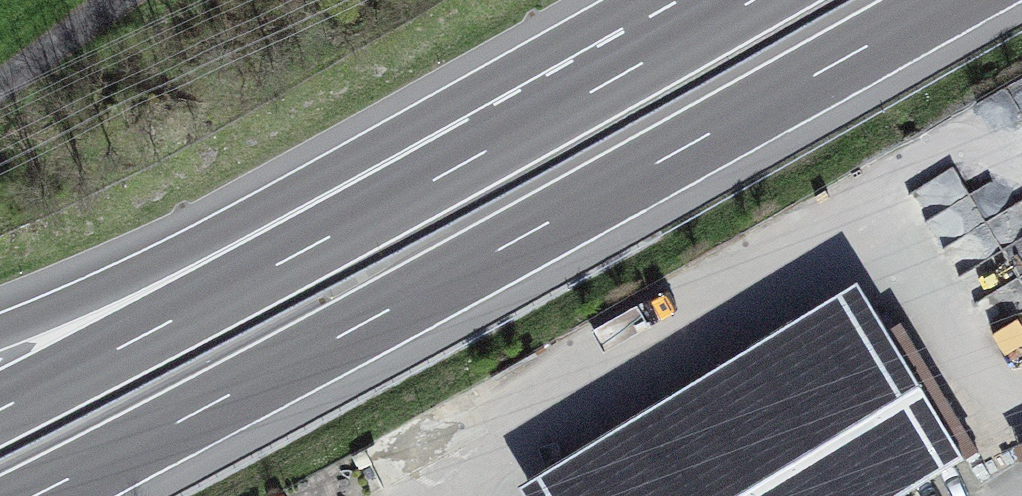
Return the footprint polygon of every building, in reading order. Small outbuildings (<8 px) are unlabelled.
[(572,495),(891,495),(961,453),(876,312),(572,495)]
